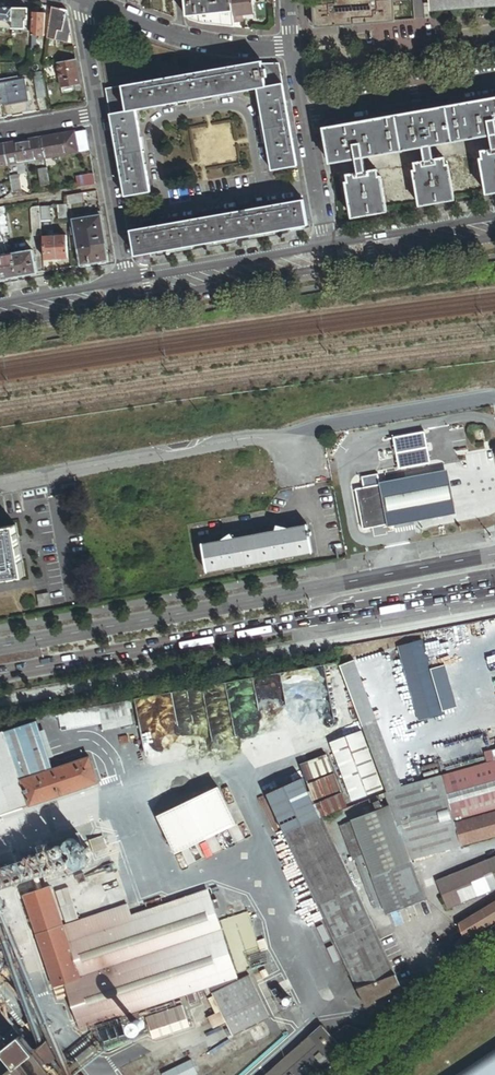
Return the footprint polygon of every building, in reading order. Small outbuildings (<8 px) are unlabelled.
[(233,10),(231,0),(184,0),(185,16),(190,21),(203,24),(234,27),(232,10),(233,10)] [(235,22),(244,22),(243,15),(255,14),(253,0),(232,0),(235,22)] [(316,28),(394,21),(392,0),(313,0),(316,28)] [(52,7),(47,38),(56,40),(58,30),(63,31),(67,10),(52,7)] [(13,20),(13,9),(0,8),(0,18),(13,20)] [(25,20),(28,20),(28,9),(13,9),(13,20),(13,28),(13,29),(17,29),(17,32),(21,32),(21,29),(25,29),(25,20)] [(58,30),(56,40),(69,43),(71,33),(67,10),(63,31),(58,30)] [(33,32),(32,36),(37,36),(44,36),(45,13),(38,13),(33,12),(33,32)] [(0,18),(0,27),(13,28),(13,20),(0,18)] [(80,84),(76,59),(57,63),(62,88),(80,84)] [(249,64),(107,89),(126,196),(152,191),(138,111),(257,89),(271,171),(297,167),(289,123),(278,63),(249,64)] [(33,73),(35,83),(43,81),(41,72),(33,73)] [(0,82),(0,91),(0,92),(2,103),(29,99),(26,86),(25,78),(0,82)] [(43,81),(35,83),(37,97),(45,96),(43,81)] [(63,95),(82,91),(80,84),(62,88),(63,95)] [(324,128),(330,164),(356,159),(364,158),(423,147),(431,146),(491,135),(494,135),(494,98),(324,128)] [(86,131),(75,133),(78,152),(90,150),(86,131)] [(75,133),(42,139),(46,158),(78,152),(75,133)] [(46,158),(42,139),(24,142),(27,161),(46,158)] [(27,161),(24,142),(5,145),(8,165),(27,161)] [(5,145),(0,146),(0,166),(8,165),(5,145)] [(433,160),(431,146),(423,147),(426,161),(433,160)] [(486,194),(494,192),(494,149),(493,150),(482,152),(483,159),(480,159),(486,194)] [(366,172),(364,158),(356,159),(359,173),(366,172)] [(413,171),(419,206),(454,200),(448,165),(445,165),(444,158),(433,160),(426,161),(415,163),(416,170),(413,171)] [(50,185),(47,170),(39,171),(41,187),(50,185)] [(346,183),(352,218),(387,211),(381,177),(378,177),(377,170),(366,172),(359,173),(348,175),(349,182),(346,183)] [(19,174),(10,176),(13,191),(22,190),(19,174)] [(95,183),(94,174),(77,177),(79,186),(95,183)] [(67,196),(67,205),(85,202),(84,193),(67,196)] [(303,200),(132,230),(137,256),(308,226),(303,200)] [(68,220),(65,205),(57,207),(59,221),(68,220)] [(52,222),(52,208),(43,209),(43,222),(52,222)] [(42,237),(40,209),(35,209),(32,212),(34,237),(42,237)] [(73,220),(78,249),(106,244),(101,216),(73,220)] [(58,259),(56,236),(45,237),(46,260),(58,259)] [(67,236),(56,236),(58,259),(68,259),(67,236)] [(106,244),(78,249),(81,266),(109,261),(106,244)] [(33,250),(14,254),(17,277),(38,274),(33,250)] [(0,256),(0,280),(17,277),(14,254),(0,256)] [(426,432),(394,438),(400,470),(432,464),(426,432)] [(387,525),(387,527),(456,514),(448,469),(379,482),(380,484),(387,525)] [(355,489),(363,530),(387,525),(380,484),(355,489)] [(0,529),(0,581),(25,576),(16,526),(0,529)] [(309,536),(309,533),(307,526),(285,530),(285,529),(278,527),(277,532),(233,540),(230,536),(224,540),(225,542),(202,546),(207,573),(313,552),(309,536)] [(49,594),(38,596),(40,608),(51,606),(49,594)] [(461,630),(425,636),(429,656),(465,649),(461,630)] [(423,640),(399,646),(420,721),(444,714),(423,640)] [(352,657),(338,662),(361,725),(376,719),(352,657)] [(133,726),(128,701),(98,707),(101,721),(103,731),(133,726)] [(98,707),(81,710),(84,724),(101,721),(98,707)] [(61,729),(84,724),(81,710),(58,714),(61,729)] [(376,719),(361,725),(364,733),(387,793),(402,787),(376,719)] [(35,722),(0,734),(0,780),(17,774),(20,781),(52,770),(47,758),(38,731),(35,722)] [(44,729),(38,731),(47,758),(53,756),(44,729)] [(331,742),(353,800),(384,788),(361,730),(331,742)] [(327,755),(300,765),(306,781),(333,771),(327,755)] [(20,781),(28,807),(97,784),(88,758),(52,770),(20,781)] [(442,777),(455,822),(494,811),(494,762),(442,777)] [(0,780),(0,788),(20,781),(17,774),(0,780)] [(312,801),(341,791),(335,774),(309,784),(313,793),(310,794),(312,801)] [(387,793),(385,793),(390,807),(375,813),(365,817),(352,822),(352,823),(365,857),(384,907),(387,916),(425,901),(411,860),(461,846),(455,822),(442,777),(402,787),(387,793)] [(28,807),(20,781),(0,788),(0,817),(28,807)] [(304,781),(268,795),(284,834),(319,819),(313,805),(312,801),(310,794),(304,781)] [(239,824),(221,786),(159,816),(178,854),(239,824)] [(319,819),(347,807),(342,793),(313,805),(319,819)] [(365,817),(375,813),(372,806),(363,810),(365,817)] [(455,822),(461,846),(494,836),(494,811),(455,822)] [(318,906),(355,888),(322,818),(319,819),(284,834),(318,906)] [(353,862),(355,861),(365,857),(352,823),(340,828),(353,862)] [(37,854),(0,867),(0,890),(32,879),(38,877),(44,875),(46,881),(88,866),(77,833),(35,848),(37,854)] [(374,910),(384,907),(365,857),(355,861),(374,910)] [(437,882),(449,909),(494,890),(494,858),(437,882)] [(62,924),(49,887),(43,889),(36,891),(23,896),(54,987),(62,984),(81,978),(63,927),(62,924)] [(318,906),(357,989),(395,974),(355,888),(318,906)] [(238,980),(208,889),(132,914),(128,904),(62,924),(79,973),(81,978),(62,984),(79,1032),(210,989),(238,980)] [(469,918),(462,922),(459,924),(462,932),(463,936),(468,948),(478,939),(494,926),(494,903),(469,918)] [(455,944),(463,936),(462,932),(452,939),(455,944)] [(461,954),(468,948),(463,936),(455,944),(461,954)] [(357,989),(366,1008),(376,1004),(375,1001),(392,993),(390,990),(400,985),(395,974),(357,989)] [(271,1019),(250,977),(238,980),(210,989),(222,1012),(209,1019),(215,1030),(227,1024),(235,1038),(271,1019)] [(14,1018),(0,1001),(0,1029),(14,1018)] [(190,1026),(182,1004),(145,1017),(153,1039),(190,1026)] [(373,1023),(367,1028),(370,1032),(375,1027),(373,1023)] [(22,1033),(0,1050),(0,1074),(56,1074),(22,1033)] [(467,1074),(494,1074),(494,1057),(467,1074)]
